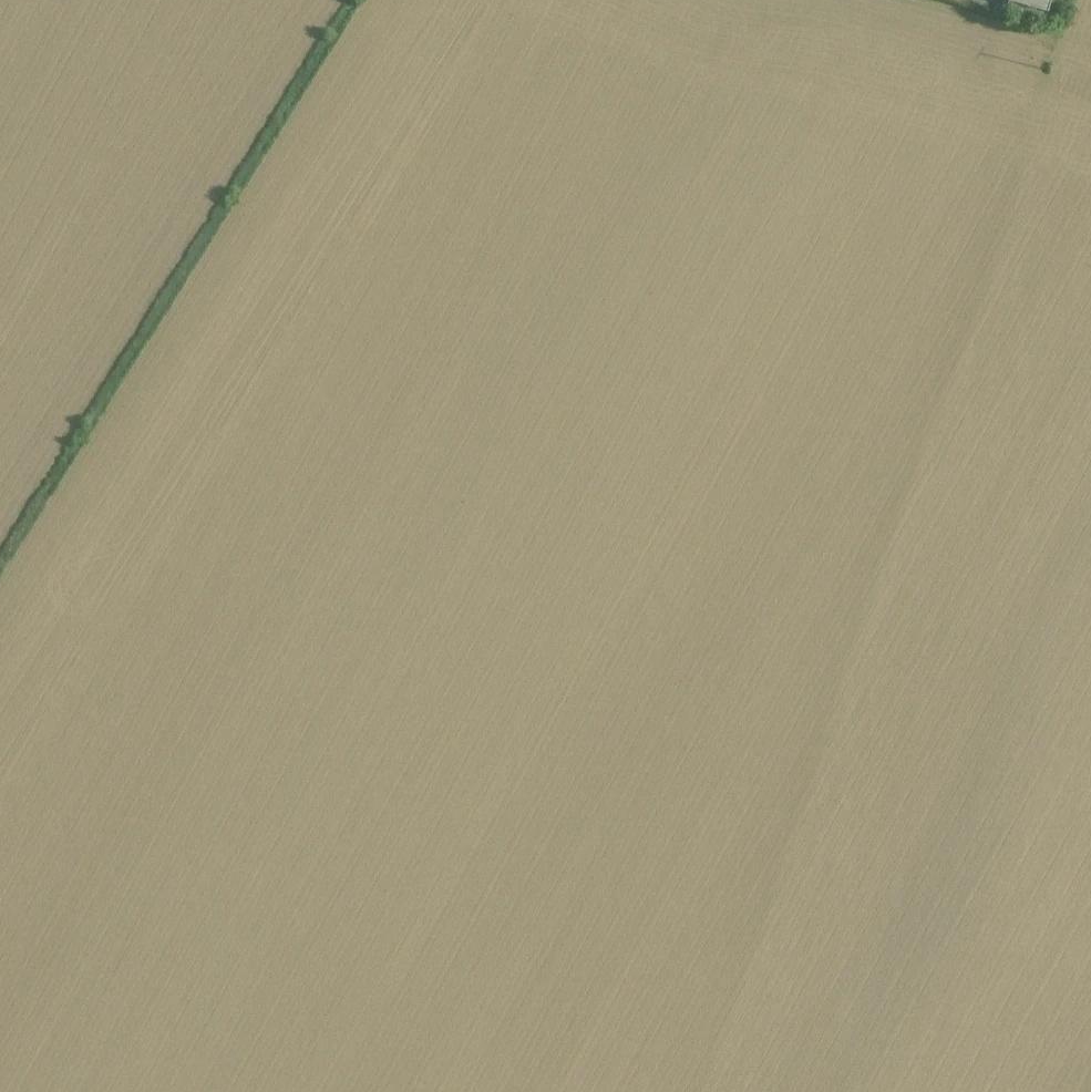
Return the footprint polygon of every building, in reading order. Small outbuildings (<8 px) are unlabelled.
[(997,3),(1042,13),(1045,0),(997,0),(997,3)]
